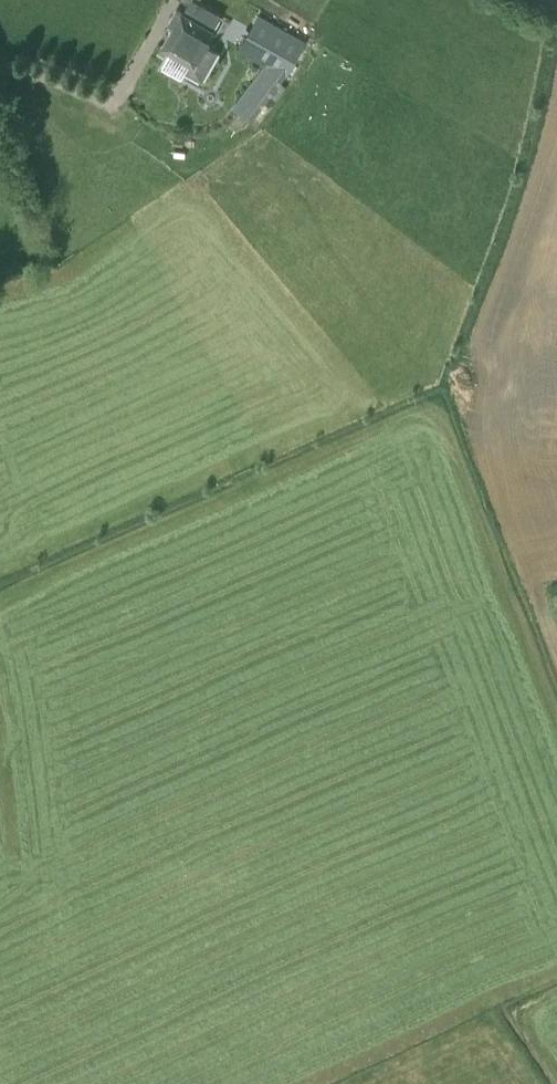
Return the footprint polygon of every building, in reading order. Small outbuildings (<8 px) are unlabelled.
[(161,46),(171,52),(190,63),(185,71),(202,81),(219,52),(205,44),(212,30),(211,30),(219,16),(192,0),(189,0),(182,12),(177,9),(171,18),(169,23),(171,24),(173,25),(171,28),(161,46)] [(251,121),(286,75),(306,40),(258,14),(238,50),(265,65),(233,107),(251,121)]
